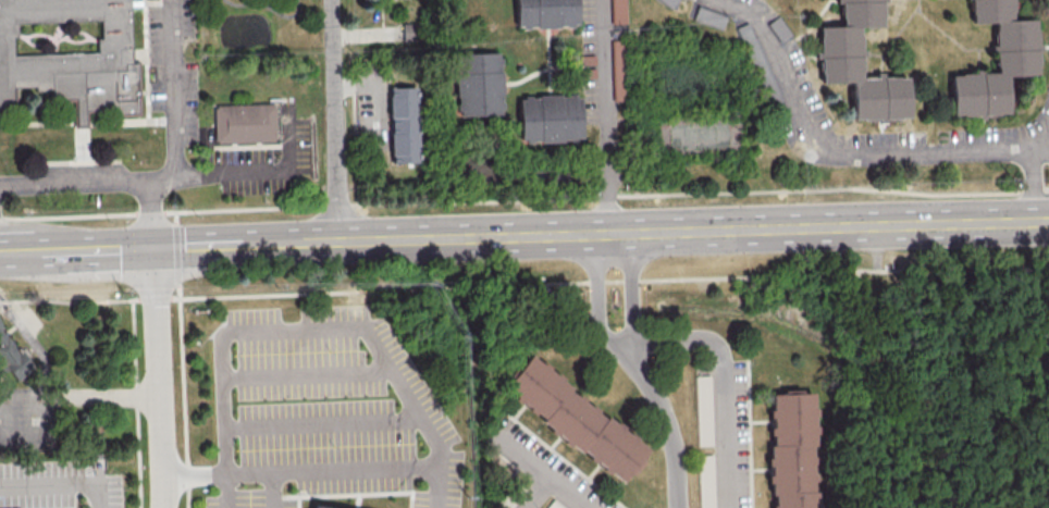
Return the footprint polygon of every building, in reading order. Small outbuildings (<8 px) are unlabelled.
[(77,106),(0,109),(0,0),(136,0),(136,1),(131,1),(133,63),(138,63),(140,116),(114,117),(114,113),(89,113),(89,127),(78,128),(77,106)] [(577,26),(576,0),(515,0),(515,27),(577,26)] [(626,23),(626,0),(611,0),(611,23),(626,23)] [(841,27),(881,25),(880,0),(840,0),(841,27)] [(972,22),(1011,21),(1010,0),(971,0),(972,22)] [(995,21),(996,76),(1036,74),(1034,18),(995,21)] [(819,26),(820,82),(861,80),(859,25),(819,26)] [(610,39),(613,100),(626,100),(626,89),(625,89),(623,39),(610,39)] [(501,115),(501,52),(455,53),(456,115),(501,115)] [(950,75),(952,115),(1010,113),(1008,73),(950,75)] [(850,78),(852,119),(909,116),(906,76),(850,78)] [(417,87),(419,163),(393,164),(390,88),(417,87)] [(580,94),(518,96),(519,142),(581,141),(580,94)] [(279,143),(217,145),(215,106),(277,103),(279,143)] [(5,372),(0,364),(0,318),(5,329),(5,331),(23,355),(27,352),(37,367),(20,380),(11,368),(5,372)] [(648,449),(529,354),(501,388),(621,483),(648,449)] [(709,375),(696,376),(698,445),(711,445),(709,375)] [(810,390),(765,393),(774,507),(819,507),(810,390)] [(552,500),(545,507),(562,507),(552,500)]
